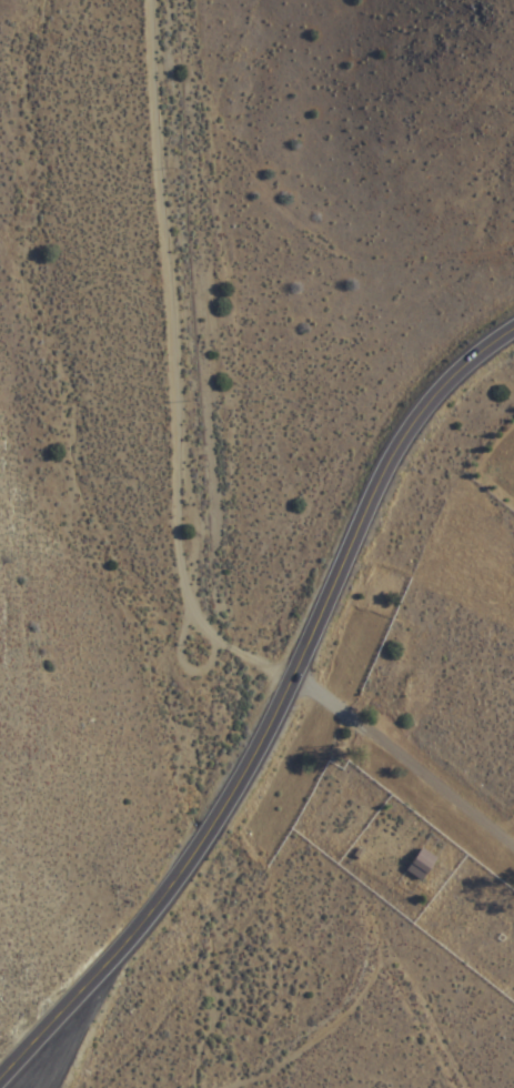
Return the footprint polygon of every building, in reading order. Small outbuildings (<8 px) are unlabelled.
[(407,872),(423,881),(437,858),(421,848),(407,872)]
